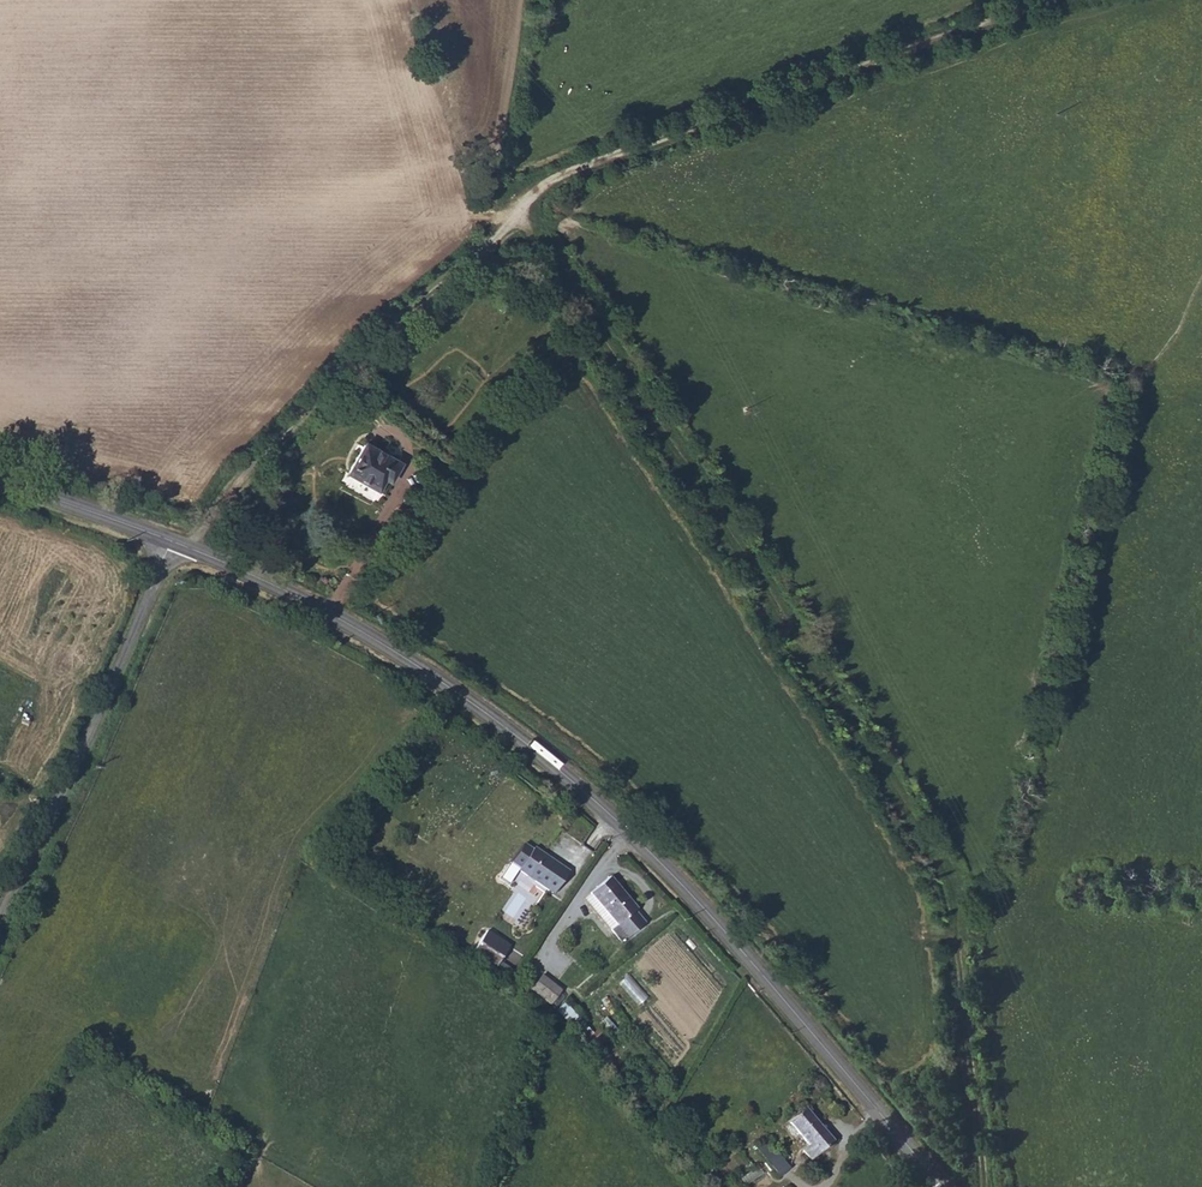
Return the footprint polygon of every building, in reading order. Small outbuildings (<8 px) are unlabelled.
[(401,459),(365,437),(346,465),(375,484),(383,471),(390,476),(401,459)] [(537,844),(528,838),(514,858),(523,864),(521,868),(556,891),(573,866),(538,843),(537,844)] [(638,901),(611,873),(593,890),(620,919),(616,923),(627,935),(649,914),(638,902),(638,901)] [(620,919),(593,890),(589,895),(616,923),(620,919)] [(510,949),(487,932),(472,953),(496,970),(510,949)] [(638,1003),(646,997),(629,975),(621,980),(638,1003)] [(560,992),(541,977),(531,990),(550,1005),(560,992)] [(594,1049),(607,1038),(598,1027),(592,1032),(586,1024),(579,1030),(594,1049)] [(835,1146),(809,1114),(792,1128),(810,1150),(806,1154),(814,1164),(835,1146)] [(792,1175),(770,1148),(759,1156),(782,1183),(792,1175)] [(707,1173),(716,1186),(726,1180),(716,1167),(707,1173)]
